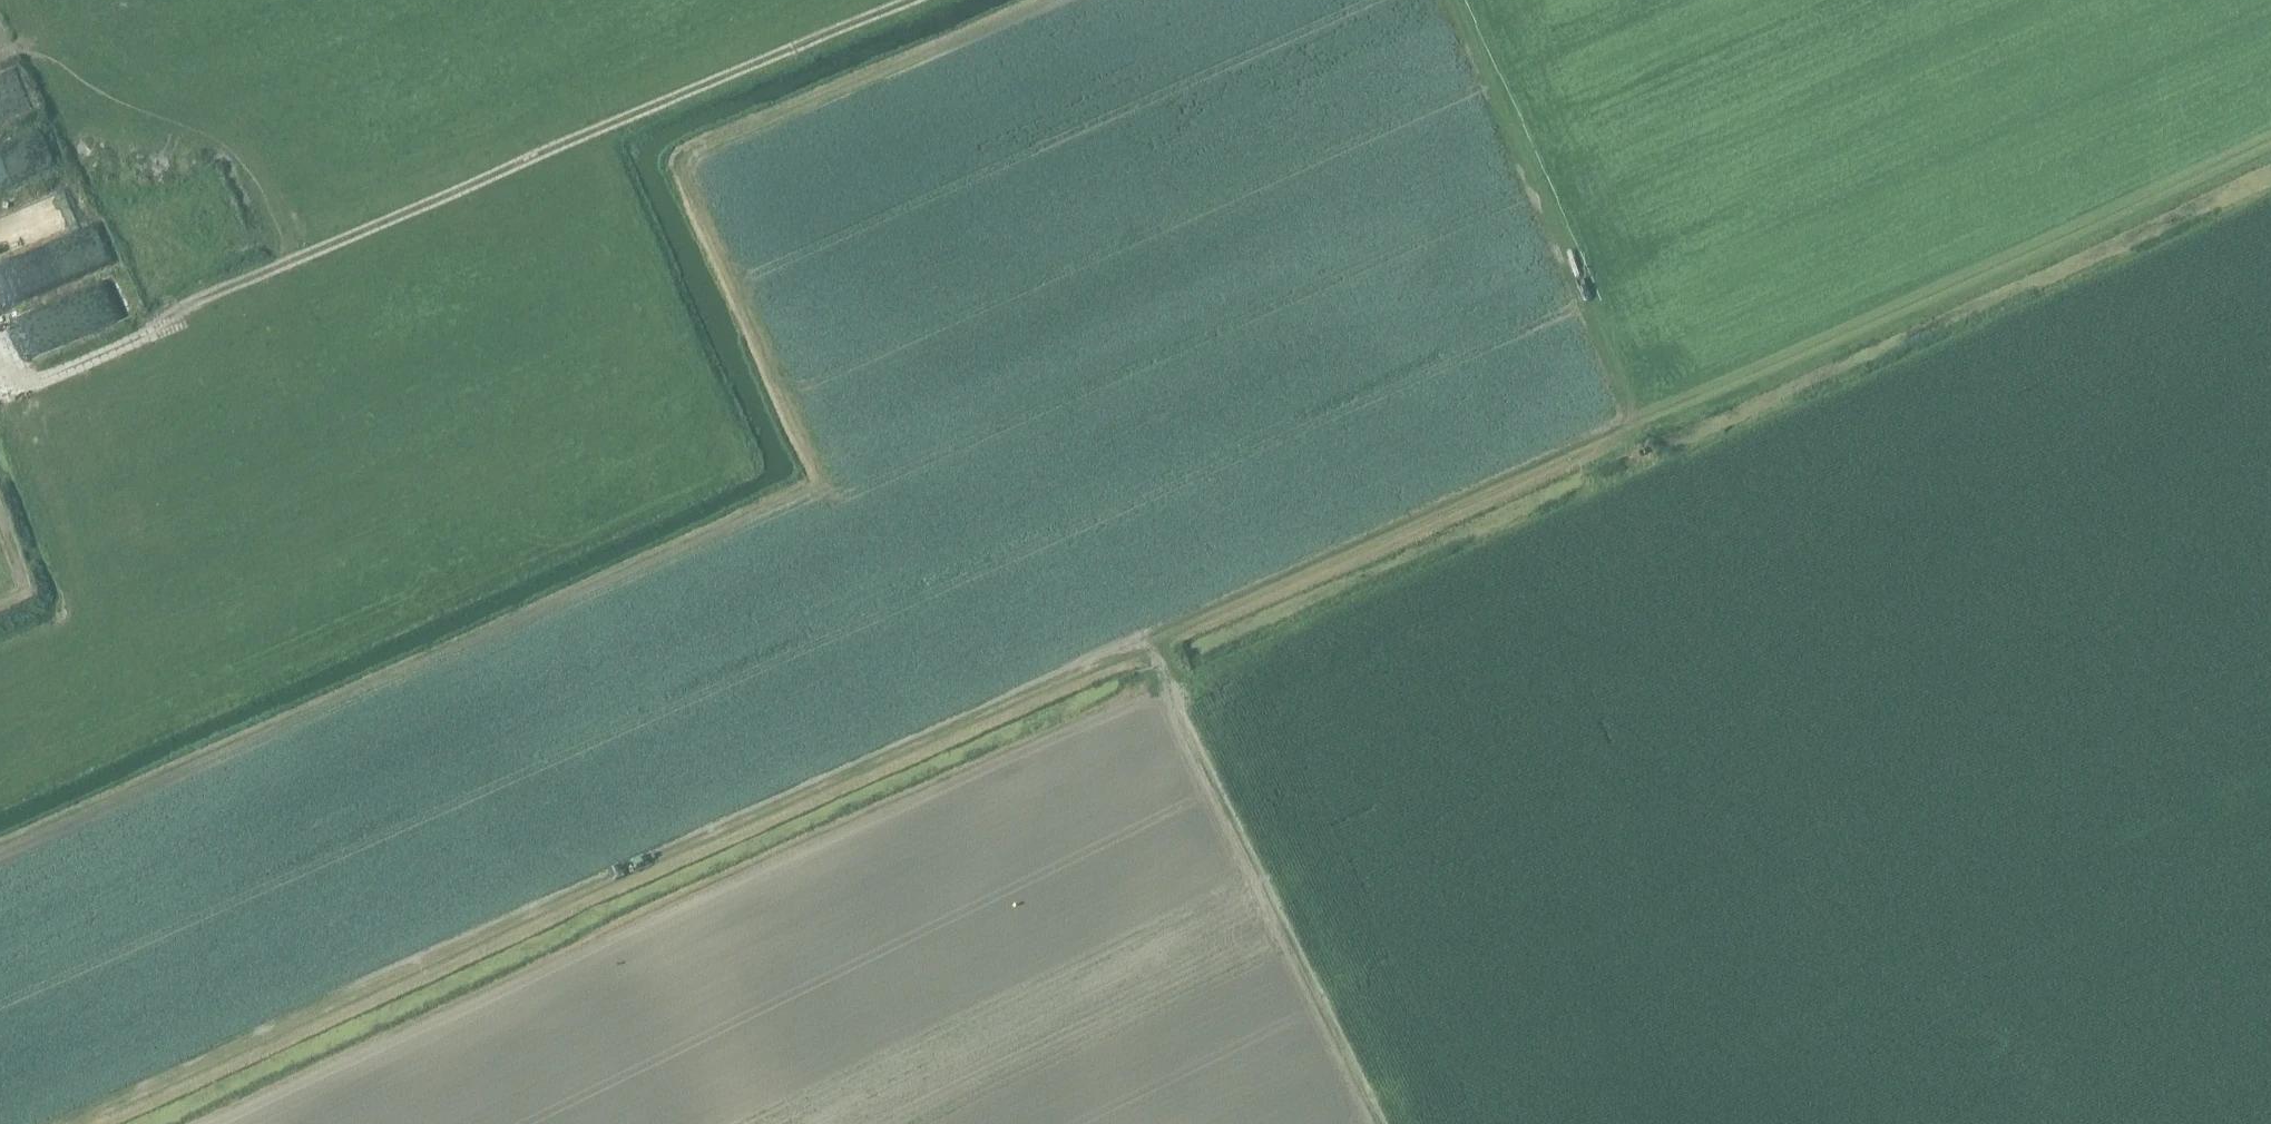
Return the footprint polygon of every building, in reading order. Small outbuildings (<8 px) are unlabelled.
[(23,237),(67,217),(53,187),(9,208),(23,237)]
